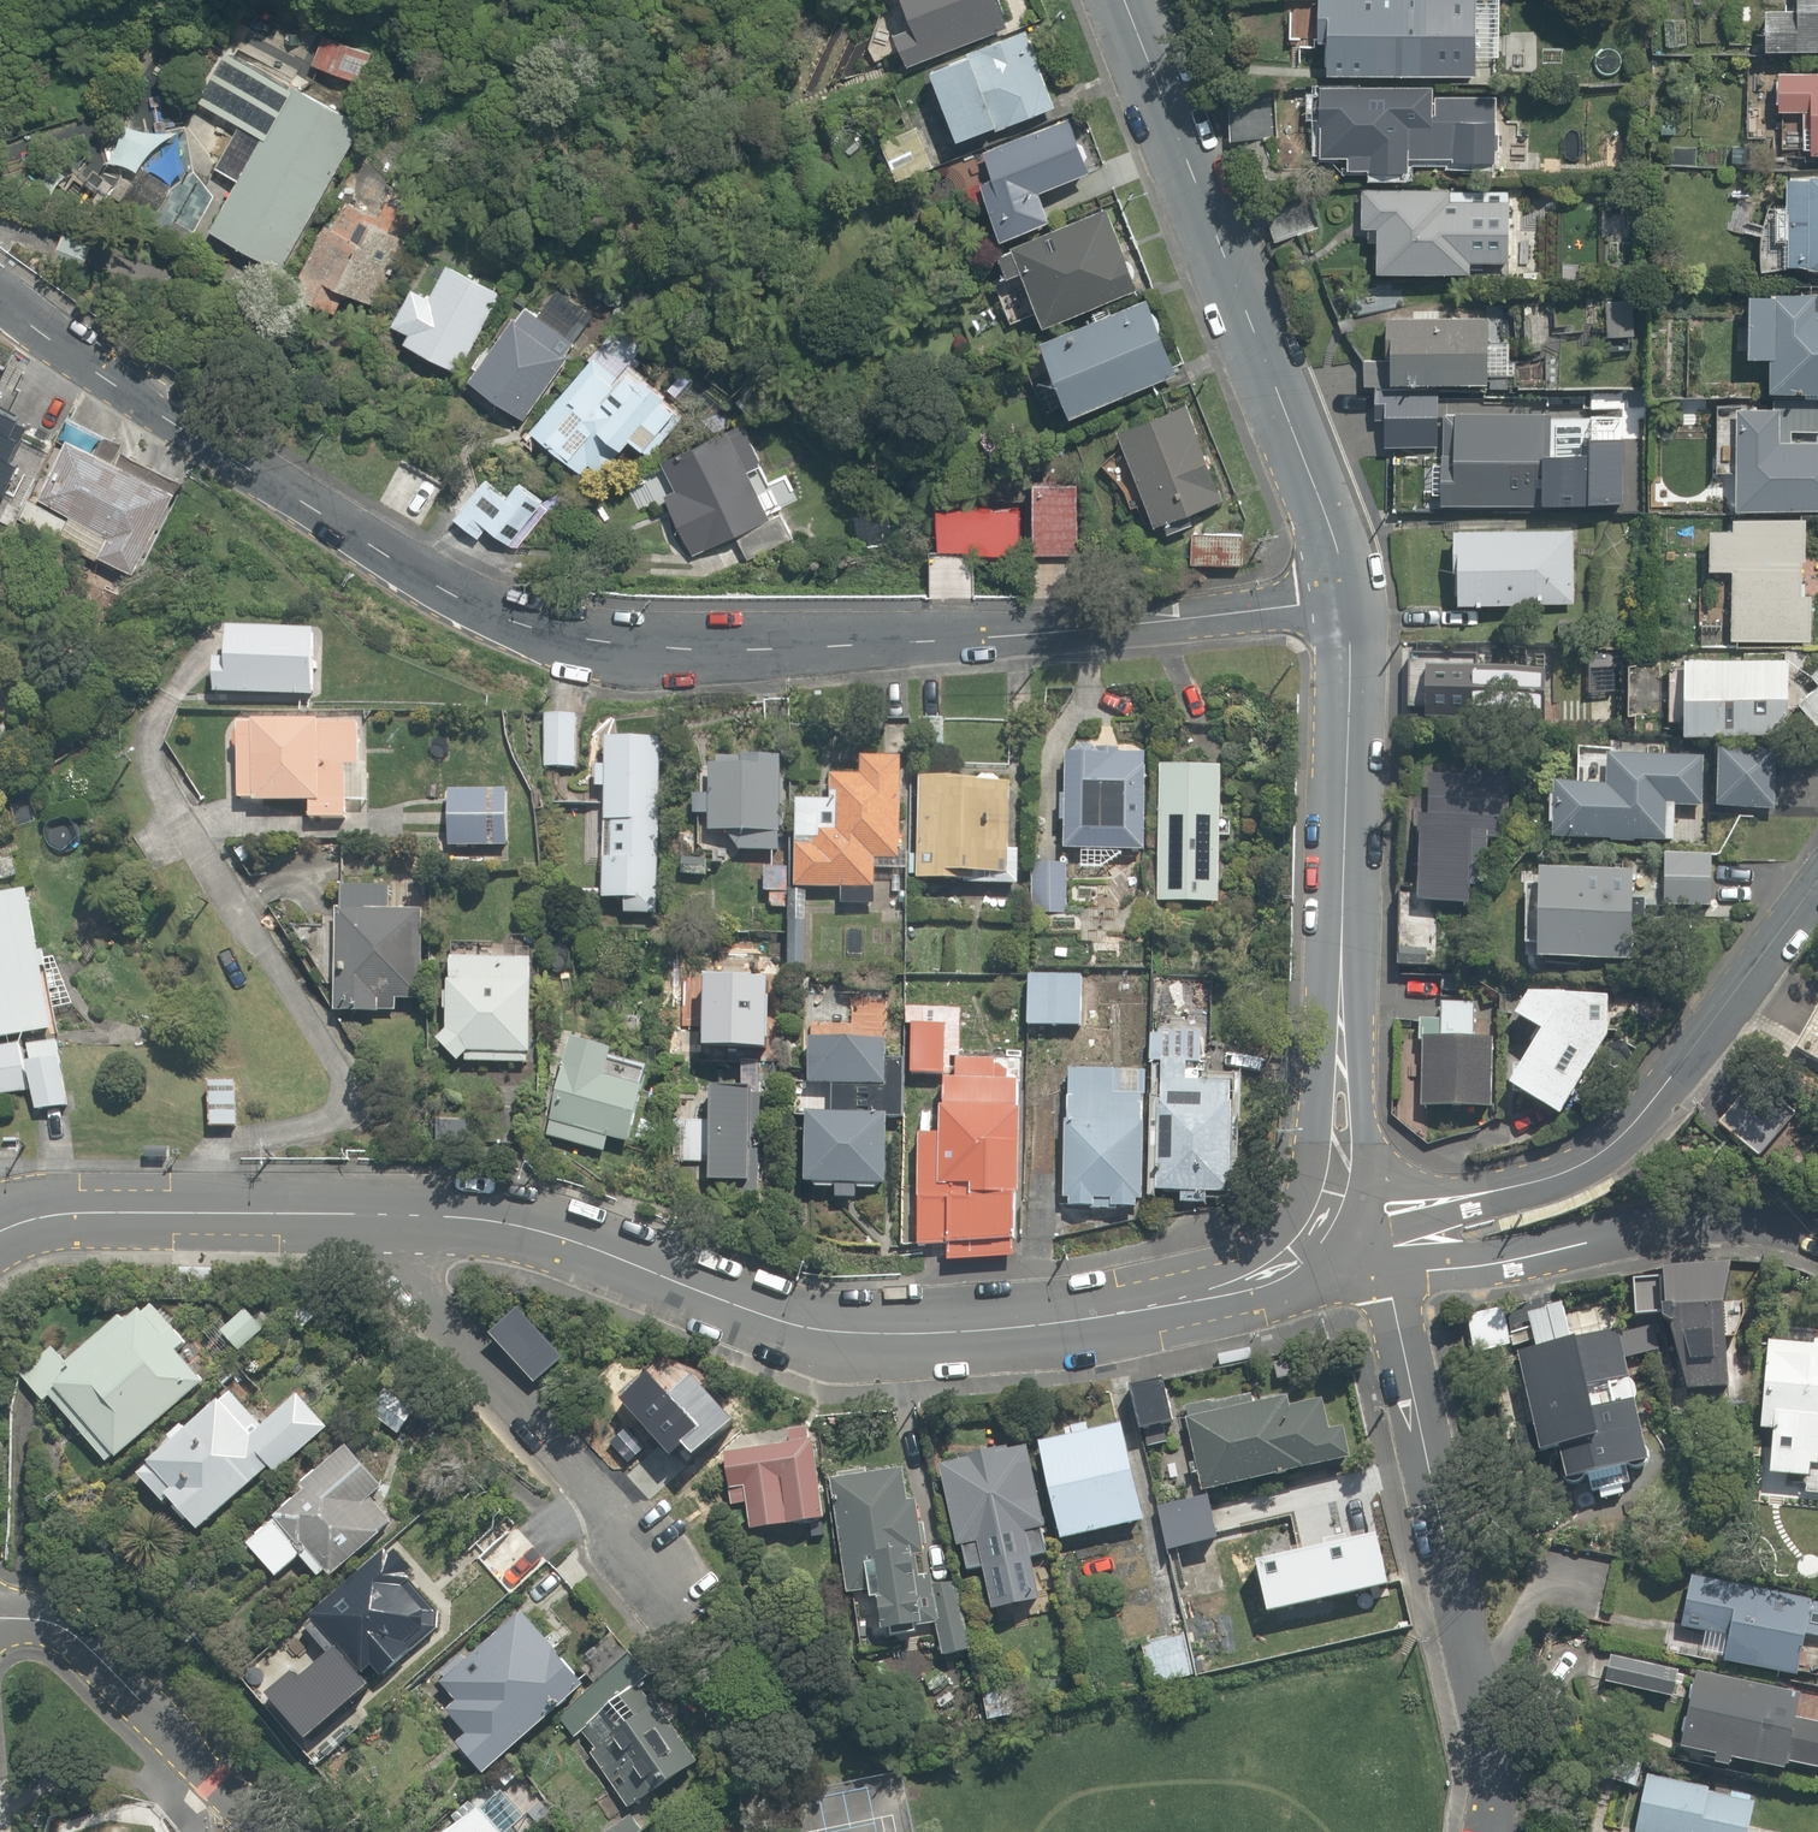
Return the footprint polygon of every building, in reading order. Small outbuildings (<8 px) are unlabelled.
[(913,15),(918,30),(899,38),(908,62),(1012,22),(1003,0),(951,0),(913,15)] [(951,0),(907,0),(913,15),(951,0)] [(1452,77),(1453,45),(1422,43),(1424,0),(1314,0),(1313,20),(1329,20),(1326,72),(1452,77)] [(1797,8),(1772,7),(1770,47),(1817,49),(1817,0),(1797,0),(1797,8)] [(1000,128),(1055,107),(1025,29),(930,66),(958,137),(997,122),(1000,128)] [(373,58),(332,34),(330,38),(316,61),(357,86),(373,58)] [(290,92),(228,55),(197,108),(239,133),(223,160),(242,171),(290,92)] [(1807,105),(1806,122),(1781,121),(1779,149),(1817,151),(1817,70),(1781,68),(1779,104),(1807,105)] [(1412,154),(1495,158),(1498,102),(1459,100),(1460,85),(1326,77),(1322,151),(1347,153),(1346,168),(1411,172),(1412,154)] [(337,120),(290,92),(242,171),(207,229),(266,265),(304,203),(312,208),(337,168),(316,156),(337,120)] [(982,184),(1005,237),(1051,217),(1038,189),(1090,166),(1068,115),(983,153),(995,179),(982,184)] [(142,175),(161,140),(123,119),(102,158),(140,179),(142,175)] [(923,121),(882,137),(898,177),(939,160),(923,121)] [(174,192),(187,169),(187,137),(168,127),(161,140),(142,175),(174,192)] [(344,191),(389,214),(404,183),(359,161),(344,191)] [(186,245),(218,185),(187,169),(174,192),(155,228),(186,245)] [(1762,203),(1759,261),(1817,264),(1817,171),(1790,169),(1789,204),(1762,203)] [(1380,224),(1379,270),(1472,274),(1472,259),(1533,261),(1535,194),(1510,194),(1362,188),(1361,224),(1380,224)] [(344,191),(295,291),(335,311),(345,291),(370,303),(409,224),(389,214),(344,191)] [(1016,247),(1000,254),(1009,274),(1022,268),(1046,325),(1140,285),(1106,204),(1014,243),(1016,247)] [(427,292),(408,283),(390,319),(409,329),(403,340),(461,369),(503,284),(445,256),(427,292)] [(1747,351),(1774,352),(1772,386),(1817,388),(1817,311),(1814,311),(1814,290),(1749,288),(1747,351)] [(1035,372),(1050,409),(1069,401),(1074,414),(1175,373),(1167,355),(1174,353),(1156,308),(1149,311),(1142,292),(1062,324),(1065,332),(1044,340),(1054,365),(1035,372)] [(1640,300),(1610,298),(1607,334),(1637,337),(1640,300)] [(525,416),(588,320),(559,302),(549,317),(523,301),(471,381),(525,416)] [(1550,303),(1525,302),(1524,350),(1549,350),(1550,303)] [(1484,386),(1486,340),(1487,317),(1385,314),(1384,332),(1394,333),(1393,383),(1484,386)] [(663,420),(679,400),(606,339),(530,431),(581,472),(590,461),(597,467),(617,442),(624,448),(632,438),(651,454),(672,428),(663,420)] [(1486,340),(1484,386),(1518,387),(1519,359),(1511,359),(1512,341),(1486,340)] [(1242,553),(1184,402),(1119,427),(1177,578),(1242,553)] [(1736,507),(1817,509),(1817,405),(1719,402),(1717,469),(1737,470),(1736,507)] [(1475,491),(1587,495),(1589,431),(1553,429),(1553,416),(1440,412),(1437,503),(1474,504),(1475,491)] [(692,553),(799,500),(783,468),(754,482),(749,471),(761,465),(738,418),(658,458),(677,496),(666,501),(692,553)] [(173,485),(62,434),(21,524),(132,575),(173,485)] [(1060,478),(1061,465),(1049,465),(1048,478),(1035,478),(1033,550),(1080,552),(1082,479),(1060,478)] [(524,555),(561,512),(518,474),(504,489),(488,475),(449,519),(481,547),(496,530),(524,555)] [(1018,551),(1019,505),(955,503),(955,510),(940,510),(939,549),(968,550),(975,550),(1018,551)] [(1811,638),(1812,592),(1817,592),(1817,560),(1803,559),(1805,515),(1733,514),(1733,525),(1709,524),(1708,565),(1732,566),(1730,636),(1811,638)] [(1457,523),(1454,602),(1513,604),(1512,620),(1536,621),(1536,604),(1584,606),(1585,573),(1576,572),(1577,527),(1457,523)] [(320,629),(213,623),(209,693),(316,699),(320,629)] [(1791,654),(1688,651),(1685,727),(1789,731),(1791,654)] [(1817,722),(1817,686),(1800,700),(1817,722)] [(578,768),(578,717),(546,717),(546,768),(578,768)] [(307,801),(307,822),(348,821),(348,801),(369,801),(368,720),(241,721),(241,802),(307,801)] [(1134,734),(1097,733),(1096,748),(1065,747),(1063,849),(1082,849),(1082,871),(1101,872),(1125,850),(1148,850),(1150,749),(1134,749),(1134,734)] [(662,738),(609,737),(608,807),(578,806),(577,860),(607,860),(607,903),(660,904),(662,738)] [(788,753),(697,753),(697,814),(712,814),(712,831),(729,831),(729,848),(788,848),(788,753)] [(1774,754),(1718,753),(1717,810),(1773,811),(1774,754)] [(798,799),(797,885),(882,887),(882,863),(905,863),(907,754),(859,754),(859,774),(828,773),(828,800),(798,799)] [(1700,759),(1577,754),(1576,785),(1554,785),(1552,839),(1662,844),(1706,845),(1708,800),(1698,799),(1700,759)] [(1224,763),(1160,762),(1157,903),(1221,904),(1224,763)] [(980,886),(1017,887),(1021,776),(924,772),(921,854),(912,853),(911,873),(920,873),(920,880),(958,881),(959,873),(981,874),(980,886)] [(1484,813),(1485,800),(1461,798),(1462,780),(1431,778),(1430,807),(1415,806),(1413,838),(1423,839),(1420,904),(1466,907),(1467,885),(1490,886),(1493,851),(1483,850),(1484,837),(1493,838),(1495,814),(1484,813)] [(510,849),(510,787),(449,786),(449,848),(510,849)] [(1706,845),(1662,844),(1660,905),(1713,907),(1716,846),(1706,845)] [(1071,863),(1030,862),(1029,910),(1070,911),(1071,863)] [(1543,881),(1525,881),(1524,941),(1541,941),(1541,960),(1637,962),(1639,869),(1543,867),(1543,881)] [(424,991),(423,909),(384,910),(383,885),(340,885),(342,1012),(398,1012),(397,991),(424,991)] [(0,900),(0,1038),(49,1031),(31,896),(0,900)] [(1436,920),(1402,919),(1399,987),(1434,989),(1436,920)] [(450,957),(449,978),(444,977),(443,1010),(448,1010),(447,1029),(438,1041),(456,1059),(531,1062),(536,959),(450,957)] [(1080,976),(1029,973),(1026,1025),(1078,1027),(1080,976)] [(1206,982),(1152,980),(1149,1062),(1164,1063),(1158,1187),(1181,1188),(1180,1198),(1207,1200),(1207,1191),(1226,1192),(1231,1080),(1186,1078),(1187,1059),(1202,1060),(1206,982)] [(781,986),(706,983),(704,1050),(778,1053),(781,986)] [(1559,1118),(1609,1034),(1609,999),(1594,992),(1532,992),(1519,1014),(1544,1029),(1509,1088),(1559,1118)] [(1423,1019),(1423,1106),(1489,1106),(1490,1017),(1479,1017),(1479,999),(1442,999),(1442,1019),(1423,1019)] [(913,1073),(949,1074),(949,1056),(957,1056),(958,1005),(905,1003),(905,1026),(914,1027),(913,1073)] [(1794,1042),(1817,1057),(1817,1004),(1794,1042)] [(889,1039),(811,1037),(809,1082),(831,1082),(830,1113),(804,1113),(803,1183),(834,1184),(833,1199),(853,1200),(854,1189),(878,1190),(878,1179),(884,1179),(885,1120),(902,1121),(903,1062),(889,1062),(889,1039)] [(36,1111),(68,1107),(60,1039),(0,1046),(0,1093),(34,1089),(36,1111)] [(920,1129),(918,1245),(949,1246),(949,1261),(1016,1262),(1020,1049),(960,1048),(959,1064),(952,1064),(950,1130),(920,1129)] [(761,1058),(741,1058),(740,1090),(761,1090),(761,1058)] [(548,1118),(576,1127),(573,1137),(602,1146),(605,1136),(632,1144),(649,1089),(565,1063),(548,1118)] [(1142,1067),(1069,1065),(1064,1204),(1138,1206),(1142,1067)] [(239,1081),(209,1079),(206,1124),(236,1126),(239,1081)] [(1752,1081),(1715,1121),(1756,1158),(1793,1119),(1752,1081)] [(713,1093),(713,1119),(672,1118),(672,1157),(712,1157),(712,1179),(749,1179),(750,1093),(713,1093)] [(1663,1269),(1663,1277),(1636,1281),(1641,1318),(1670,1314),(1680,1393),(1728,1387),(1722,1337),(1742,1334),(1738,1299),(1730,1300),(1725,1262),(1700,1262),(1663,1269)] [(147,1297),(73,1365),(55,1345),(18,1379),(40,1403),(48,1396),(109,1462),(200,1378),(176,1352),(188,1341),(147,1297)] [(266,1331),(244,1308),(216,1335),(238,1358),(266,1331)] [(522,1308),(492,1335),(534,1383),(564,1357),(522,1308)] [(1507,1309),(1469,1315),(1476,1356),(1514,1350),(1507,1309)] [(1623,1334),(1618,1310),(1567,1322),(1564,1310),(1533,1317),(1542,1357),(1521,1362),(1544,1463),(1565,1459),(1570,1485),(1653,1466),(1630,1365),(1670,1356),(1664,1325),(1623,1334)] [(1815,1337),(1814,1349),(1775,1345),(1766,1430),(1780,1432),(1775,1479),(1807,1483),(1806,1497),(1817,1498),(1817,1338),(1815,1337)] [(1158,1379),(1127,1386),(1139,1434),(1170,1426),(1158,1379)] [(169,1437),(174,1442),(139,1474),(193,1534),(269,1465),(275,1472),(328,1424),(299,1391),(258,1428),(227,1394),(191,1427),(185,1421),(169,1437)] [(1208,1491),(1346,1461),(1339,1427),(1328,1429),(1321,1398),(1288,1406),(1285,1395),(1192,1415),(1208,1491)] [(709,1441),(690,1418),(659,1444),(678,1467),(709,1441)] [(1061,1425),(1064,1439),(1039,1445),(1061,1544),(1143,1525),(1121,1426),(1089,1433),(1086,1420),(1061,1425)] [(813,1425),(726,1437),(735,1503),(748,1501),(752,1531),(826,1521),(813,1425)] [(962,1572),(982,1567),(991,1607),(1037,1597),(1028,1557),(1054,1551),(1030,1447),(1012,1452),(1010,1444),(963,1455),(965,1462),(938,1468),(962,1572)] [(388,1485),(350,1445),(243,1546),(276,1581),(303,1556),(326,1581),(391,1520),(372,1500),(388,1485)] [(674,1465),(660,1450),(636,1473),(650,1487),(674,1465)] [(940,1657),(968,1653),(958,1580),(928,1584),(913,1464),(834,1474),(850,1598),(878,1594),(883,1634),(937,1628),(940,1657)] [(1202,1491),(1157,1500),(1169,1559),(1183,1556),(1181,1543),(1212,1536),(1202,1491)] [(1342,1548),(1333,1550),(1326,1513),(1289,1521),(1293,1538),(1259,1545),(1264,1567),(1274,1565),(1289,1633),(1308,1630),(1309,1636),(1350,1628),(1341,1588),(1350,1586),(1342,1548)] [(1256,1530),(1208,1540),(1220,1598),(1268,1588),(1264,1567),(1259,1545),(1256,1530)] [(321,1647),(326,1670),(338,1683),(343,1678),(361,1698),(449,1615),(385,1547),(283,1643),(303,1664),(321,1647)] [(1694,1572),(1682,1630),(1730,1639),(1726,1660),(1794,1673),(1802,1631),(1817,1634),(1817,1596),(1694,1572)] [(445,1709),(466,1733),(456,1742),(481,1770),(579,1685),(516,1612),(440,1679),(458,1699),(445,1709)] [(1183,1635),(1144,1642),(1151,1683),(1191,1675),(1183,1635)] [(1682,1665),(1613,1654),(1608,1685),(1677,1696),(1682,1665)] [(1712,1752),(1711,1763),(1732,1766),(1733,1760),(1784,1767),(1785,1760),(1817,1765),(1817,1721),(1794,1718),(1797,1695),(1687,1680),(1677,1747),(1712,1752)] [(640,1688),(584,1731),(598,1749),(588,1757),(633,1816),(700,1765),(640,1688)] [(447,1831),(556,1831),(513,1779),(447,1831)] [(1758,1799),(1643,1781),(1635,1831),(1778,1831),(1753,1827),(1758,1799)]
